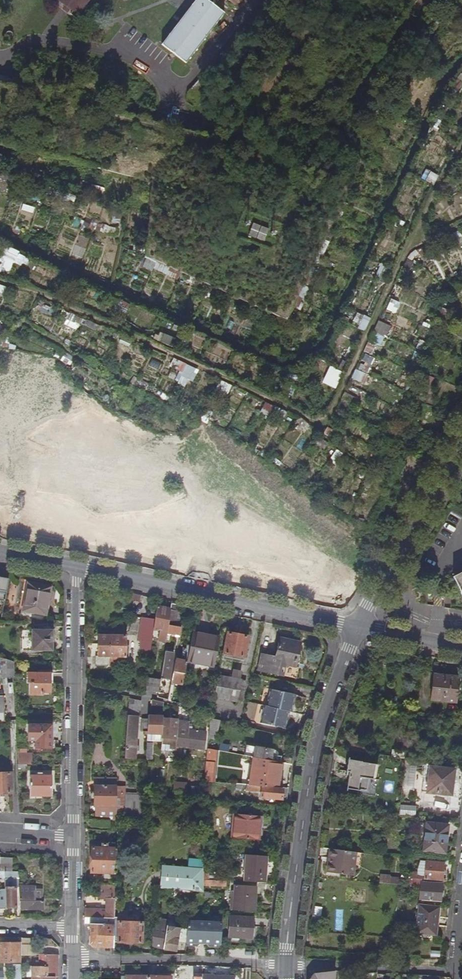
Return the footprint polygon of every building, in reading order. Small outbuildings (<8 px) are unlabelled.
[(77,14),(88,0),(60,0),(77,14)] [(212,2),(209,0),(196,0),(162,45),(186,63),(225,12),(216,5),(212,2)] [(253,222),(250,236),(267,240),(270,226),(253,222)] [(13,261),(28,264),(31,252),(4,247),(0,271),(10,273),(13,261)] [(375,329),(387,335),(391,325),(380,320),(375,329)] [(175,357),(170,366),(194,378),(199,369),(175,357)] [(337,387),(344,370),(331,364),(323,382),(337,387)] [(267,401),(261,410),(271,416),(277,407),(267,401)] [(453,579),(461,597),(461,574),(453,579)] [(8,580),(0,578),(0,601),(5,602),(8,580)] [(27,584),(22,611),(44,615),(49,587),(27,584)] [(168,625),(170,610),(157,607),(155,621),(154,629),(160,631),(158,641),(166,643),(167,634),(168,625)] [(181,628),(181,615),(178,614),(178,611),(170,610),(168,625),(181,628)] [(150,655),(154,629),(155,621),(141,619),(138,641),(140,642),(139,650),(145,651),(145,654),(150,655)] [(180,636),(182,628),(181,628),(168,625),(167,634),(180,636)] [(32,630),(32,651),(52,651),(52,631),(32,630)] [(245,658),(248,637),(226,633),(222,654),(245,658)] [(214,667),(220,639),(193,634),(191,646),(187,662),(214,667)] [(125,667),(126,636),(98,636),(98,657),(96,657),(96,666),(125,667)] [(295,663),(300,643),(280,638),(275,658),(261,655),(258,670),(283,676),(286,661),(295,663)] [(182,685),(187,662),(191,646),(188,645),(187,649),(185,648),(183,654),(185,654),(183,661),(176,659),(172,683),(182,685)] [(13,662),(0,658),(0,677),(13,677),(13,662)] [(169,680),(171,664),(167,663),(163,663),(161,679),(169,680)] [(52,673),(28,673),(28,683),(30,683),(30,695),(42,695),(41,693),(50,693),(49,683),(52,683),(52,673)] [(459,677),(435,674),(431,700),(456,703),(459,677)] [(236,702),(240,680),(218,676),(214,698),(236,702)] [(158,693),(160,680),(147,678),(145,691),(158,693)] [(272,689),(268,706),(288,711),(291,712),(295,694),(272,689)] [(135,747),(137,718),(139,718),(140,702),(128,701),(125,759),(135,760),(135,750),(135,747)] [(268,706),(266,705),(262,723),(285,728),(288,711),(268,706)] [(163,715),(163,709),(155,707),(155,714),(163,715)] [(162,738),(163,719),(163,717),(148,716),(148,720),(147,736),(147,741),(162,742),(162,738)] [(217,751),(220,721),(210,718),(210,719),(207,750),(217,751)] [(176,739),(177,729),(178,720),(163,719),(162,738),(176,739)] [(204,750),(206,733),(191,731),(192,726),(189,725),(189,723),(180,722),(180,720),(178,720),(177,729),(178,729),(176,746),(176,753),(179,753),(180,747),(204,750)] [(51,725),(28,725),(28,741),(35,741),(35,749),(51,749),(51,725)] [(365,752),(366,742),(352,740),(350,750),(365,752)] [(293,759),(271,755),(272,751),(256,748),(254,758),(270,760),(280,762),(282,763),(292,764),(293,759)] [(405,759),(406,753),(393,750),(392,757),(405,759)] [(26,765),(26,755),(17,755),(17,765),(26,765)] [(254,758),(250,786),(278,788),(282,763),(280,762),(270,760),(254,758)] [(362,761),(349,759),(347,771),(350,772),(347,788),(367,792),(369,779),(375,780),(378,765),(361,762),(362,761)] [(204,782),(215,782),(217,763),(206,762),(204,782)] [(455,770),(431,767),(428,792),(452,795),(455,770)] [(12,793),(11,773),(0,774),(0,794),(12,793)] [(30,776),(30,796),(51,796),(51,776),(30,776)] [(187,798),(187,784),(174,783),(173,797),(187,798)] [(250,786),(247,785),(247,791),(262,792),(261,798),(282,800),(283,789),(278,788),(250,786)] [(115,821),(115,789),(115,786),(95,786),(95,807),(98,807),(98,820),(110,821),(115,821)] [(143,822),(144,795),(137,795),(121,794),(120,821),(143,822)] [(264,825),(265,817),(236,815),(235,822),(264,825)] [(110,828),(110,821),(98,820),(91,820),(91,827),(110,828)] [(263,841),(264,825),(235,822),(234,838),(263,841)] [(427,822),(424,851),(446,853),(449,825),(427,822)] [(279,852),(281,844),(273,843),(272,851),(279,852)] [(116,874),(117,849),(92,848),(91,873),(116,874)] [(333,849),(330,865),(328,864),(327,873),(353,877),(355,866),(360,866),(362,854),(333,849)] [(268,856),(246,855),(245,877),(247,879),(247,882),(264,883),(265,876),(266,876),(268,856)] [(190,857),(189,865),(202,866),(203,858),(190,857)] [(12,860),(0,859),(0,872),(5,872),(11,872),(12,860)] [(443,881),(444,863),(427,862),(425,876),(412,875),(412,879),(443,881)] [(204,886),(203,880),(204,873),(203,869),(163,866),(161,889),(167,889),(173,890),(185,891),(187,891),(191,891),(204,892),(204,886)] [(19,888),(18,872),(11,872),(5,872),(0,872),(0,879),(5,879),(5,890),(0,891),(0,908),(16,908),(15,888),(19,888)] [(401,885),(402,879),(391,878),(391,877),(381,876),(380,883),(401,885)] [(441,902),(443,884),(422,882),(420,900),(441,902)] [(115,899),(116,885),(109,885),(101,885),(100,899),(106,900),(106,912),(101,912),(101,910),(85,910),(85,912),(85,918),(95,919),(103,919),(114,919),(114,918),(115,904),(115,899)] [(255,912),(257,887),(235,886),(235,892),(232,892),(231,910),(255,912)] [(34,902),(34,889),(19,888),(20,909),(42,910),(42,902),(40,902),(34,902)] [(420,905),(417,933),(437,936),(440,908),(420,905)] [(170,908),(169,917),(175,919),(177,909),(170,908)] [(253,918),(230,917),(229,937),(252,938),(253,918)] [(114,942),(114,922),(114,919),(103,919),(103,925),(95,925),(95,919),(85,918),(85,925),(90,925),(90,944),(93,947),(113,948),(114,942)] [(202,919),(189,919),(186,946),(197,946),(200,943),(207,943),(210,947),(221,947),(223,920),(209,920),(207,923),(204,922),(202,919)] [(173,939),(174,929),(175,922),(157,920),(157,925),(152,925),(152,948),(176,951),(177,941),(178,940),(173,939)] [(141,943),(142,925),(142,923),(118,922),(118,943),(141,943)] [(184,942),(186,931),(174,929),(173,939),(178,940),(177,941),(184,942)] [(35,956),(35,939),(20,938),(21,956),(35,956)] [(19,944),(0,944),(0,963),(19,963),(19,944)] [(57,955),(39,955),(39,967),(31,967),(31,970),(26,969),(26,978),(57,978),(57,955)]
